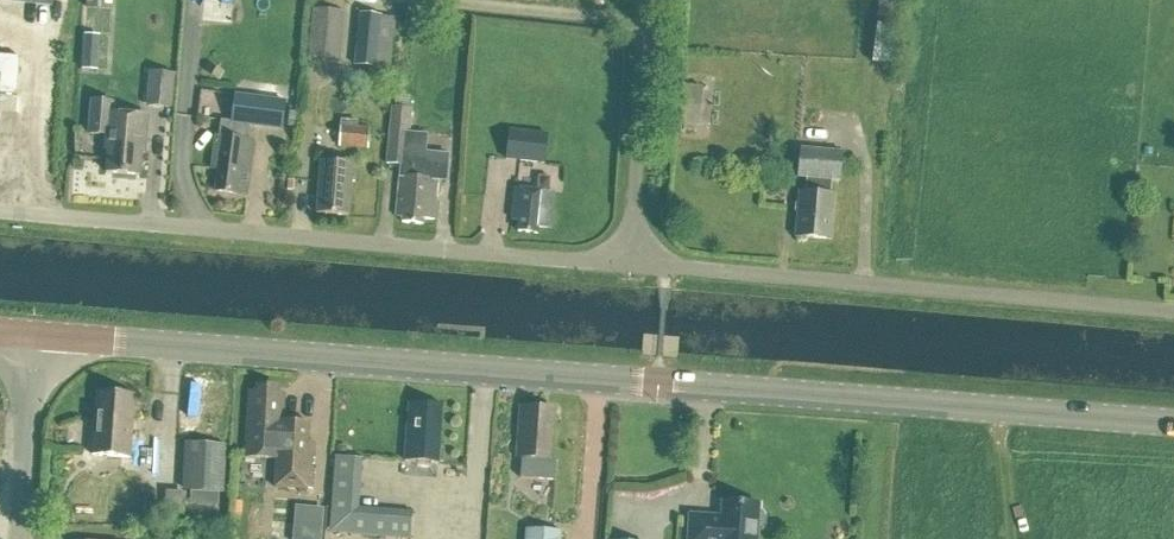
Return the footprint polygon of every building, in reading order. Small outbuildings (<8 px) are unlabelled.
[(111,11),(112,0),(85,0),(85,10),(111,11)] [(877,25),(898,28),(902,0),(880,0),(877,25)] [(306,59),(338,62),(344,13),(312,9),(306,59)] [(361,14),(356,66),(380,68),(384,16),(361,14)] [(894,67),(898,28),(877,25),(872,64),(894,67)] [(84,35),(82,71),(98,72),(100,36),(84,35)] [(17,96),(20,58),(0,56),(0,95),(17,96)] [(151,73),(148,106),(170,108),(173,75),(151,73)] [(214,193),(234,196),(235,188),(245,190),(251,146),(246,145),(249,126),(280,130),(284,102),(235,95),(231,123),(220,121),(218,136),(214,136),(209,171),(217,172),(214,193)] [(147,119),(111,116),(112,104),(89,101),(85,137),(101,139),(100,152),(107,153),(105,174),(138,177),(140,157),(144,157),(147,119)] [(392,108),(386,164),(400,165),(406,166),(408,152),(412,110),(392,108)] [(340,127),(338,147),(369,150),(370,130),(340,127)] [(509,132),(506,159),(545,164),(548,136),(509,132)] [(399,177),(395,218),(401,219),(401,224),(422,226),(422,221),(433,221),(437,182),(446,183),(449,155),(408,152),(406,166),(400,165),(399,177)] [(794,239),(829,242),(832,199),(829,199),(831,183),(839,184),(841,156),(798,153),(796,181),(805,181),(803,197),(798,196),(794,239)] [(316,215),(348,218),(350,183),(354,183),(355,166),(319,163),(316,215)] [(516,233),(536,235),(537,229),(549,230),(553,194),(547,194),(549,181),(537,179),(536,192),(514,190),(510,222),(518,223),(516,233)] [(310,424),(282,422),(284,396),(277,396),(277,389),(255,387),(255,394),(248,393),(243,459),(275,461),(272,488),(311,492),(315,444),(308,444),(310,424)] [(96,393),(93,457),(131,459),(135,395),(96,393)] [(438,449),(441,407),(408,405),(403,462),(437,465),(437,463),(443,463),(444,450),(438,449)] [(553,411),(519,409),(515,459),(520,459),(519,480),(553,482),(555,461),(549,461),(553,411)] [(367,414),(364,511),(408,512),(409,480),(394,479),(396,415),(367,414)] [(221,495),(224,446),(183,444),(181,493),(187,493),(191,493),(190,506),(217,508),(217,495),(221,495)] [(166,492),(165,507),(165,522),(185,523),(187,493),(181,493),(166,492)] [(755,530),(760,531),(760,528),(762,528),(763,516),(761,516),(761,513),(757,513),(757,507),(721,504),(720,519),(689,517),(687,538),(755,538),(755,530)] [(165,507),(144,506),(143,521),(165,522),(165,507)] [(367,521),(402,522),(402,513),(367,513),(367,521)] [(560,532),(527,529),(526,538),(560,538),(560,532)]
